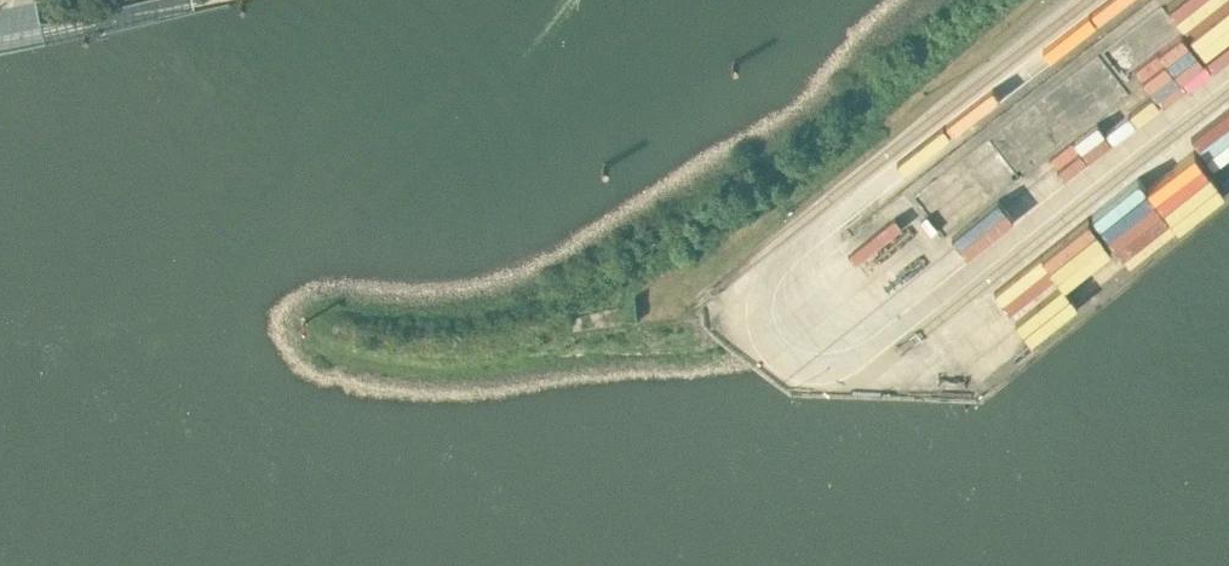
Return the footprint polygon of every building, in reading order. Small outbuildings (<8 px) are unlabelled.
[(1093,140),(1172,87),(1149,53),(1122,71),(1127,79),(1116,86),(1092,50),(1068,66),(1085,91),(1040,121),(1020,92),(966,128),(997,174),(973,190),(991,217),(1056,173),(1054,169),(1080,152),(1074,142),(1088,132),(1093,140)]
